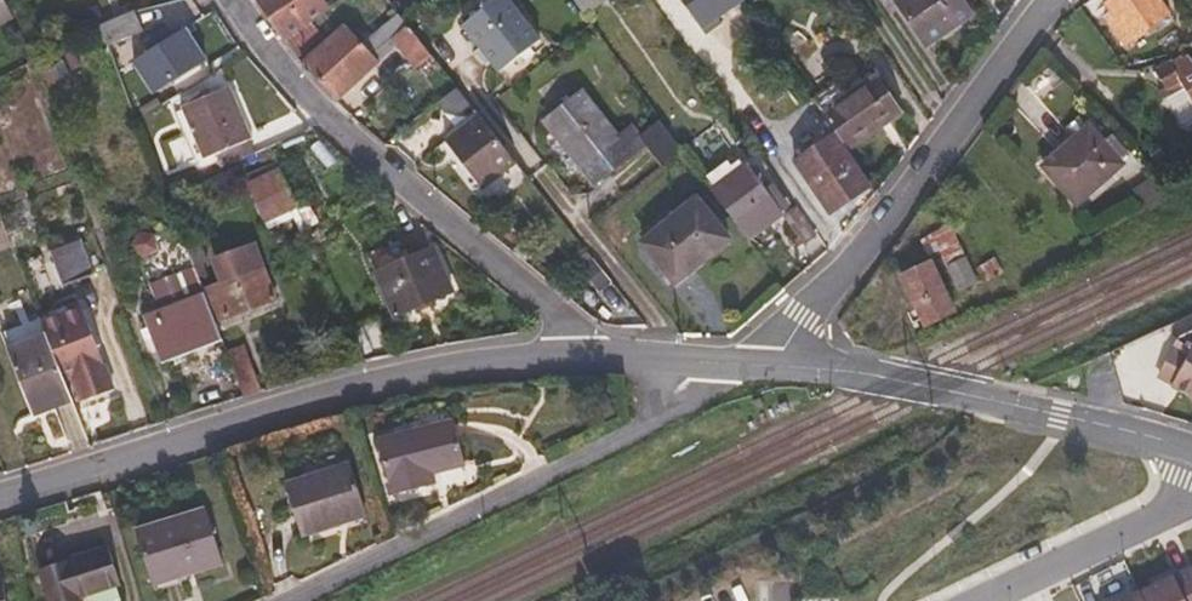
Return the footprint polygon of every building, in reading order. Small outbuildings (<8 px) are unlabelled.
[(10,17),(2,0),(0,0),(0,22),(10,17)] [(283,36),(312,16),(324,7),(320,0),(259,0),(283,36)] [(540,37),(511,0),(498,0),(465,25),(501,70),(540,37)] [(973,7),(968,0),(901,0),(927,40),(973,7)] [(1169,12),(1161,0),(1112,0),(1135,36),(1169,12)] [(101,23),(98,24),(106,44),(140,33),(136,12),(101,23)] [(410,25),(402,14),(367,44),(378,57),(398,42),(394,37),(410,25)] [(312,16),(283,36),(281,39),(283,42),(296,55),(324,34),(312,16)] [(348,24),(303,63),(338,101),(380,59),(378,57),(367,44),(348,24)] [(432,52),(410,25),(394,37),(398,42),(417,65),(432,52)] [(203,57),(185,28),(168,38),(165,33),(149,42),(152,47),(136,58),(143,69),(154,87),(203,57)] [(1191,55),(1185,59),(1180,56),(1157,73),(1172,96),(1164,101),(1189,121),(1191,122),(1191,56),(1191,55)] [(879,75),(825,111),(850,147),(903,110),(879,75)] [(203,159),(249,138),(226,88),(180,107),(203,159)] [(1172,96),(1168,90),(1160,94),(1164,101),(1172,96)] [(549,122),(584,166),(597,183),(621,163),(646,143),(639,134),(633,126),(618,139),(581,94),(549,122)] [(517,160),(480,113),(445,141),(484,188),(517,160)] [(639,134),(646,143),(663,164),(684,148),(660,117),(639,134)] [(1078,196),(1122,153),(1087,117),(1043,159),(1078,196)] [(873,183),(838,134),(799,162),(833,211),(873,183)] [(796,203),(782,182),(767,192),(746,163),(713,187),(749,237),(796,203)] [(209,209),(251,191),(243,175),(203,192),(209,209)] [(293,199),(283,176),(251,191),(261,212),(293,199)] [(1143,209),(1165,194),(1154,180),(1134,194),(1143,209)] [(642,243),(668,275),(692,256),(700,263),(729,240),(697,200),(642,243)] [(819,234),(800,208),(786,218),(805,244),(819,234)] [(405,243),(369,259),(393,313),(450,290),(431,249),(412,258),(405,243)] [(51,256),(62,285),(92,275),(80,244),(51,256)] [(224,282),(203,290),(204,293),(215,321),(275,297),(254,246),(216,260),(224,282)] [(692,256),(668,275),(675,284),(700,263),(692,256)] [(962,294),(977,287),(966,263),(950,271),(962,294)] [(927,328),(955,315),(932,265),(904,278),(927,328)] [(194,267),(150,283),(159,308),(203,292),(194,267)] [(215,321),(204,293),(145,316),(150,327),(143,331),(151,350),(157,348),(163,362),(221,338),(215,321)] [(878,321),(891,315),(885,302),(872,308),(878,321)] [(84,401),(114,389),(84,307),(45,323),(53,343),(67,378),(74,376),(84,401)] [(12,358),(32,416),(76,401),(67,378),(53,343),(12,358)] [(1189,355),(1173,346),(1159,375),(1174,383),(1172,387),(1191,397),(1191,348),(1189,355)] [(375,443),(389,495),(429,485),(428,473),(459,464),(449,424),(375,443)] [(335,519),(362,510),(349,467),(283,488),(299,535),(336,523),(335,519)] [(152,585),(188,572),(190,578),(218,567),(201,514),(134,535),(152,585)] [(119,588),(107,555),(43,575),(51,600),(84,600),(119,588)] [(1136,592),(1141,600),(1191,600),(1191,573),(1189,566),(1136,592)] [(1136,592),(1116,600),(1141,600),(1136,592)]
